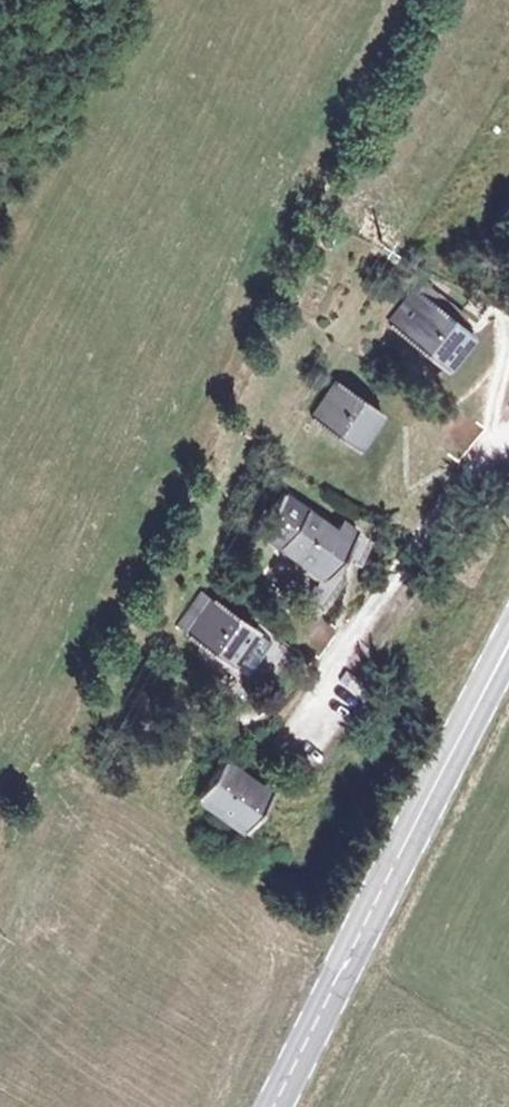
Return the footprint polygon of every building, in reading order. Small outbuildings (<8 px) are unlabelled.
[(451,360),(470,323),(415,290),(395,326),(451,360)] [(356,444),(379,410),(335,379),(313,416),(356,444)] [(279,492),(259,526),(325,569),(348,532),(306,503),(302,508),(279,492)] [(227,652),(249,618),(204,591),(182,626),(227,652)] [(318,639),(325,627),(298,609),(290,621),(318,639)] [(242,820),(263,782),(217,756),(196,794),(242,820)]
